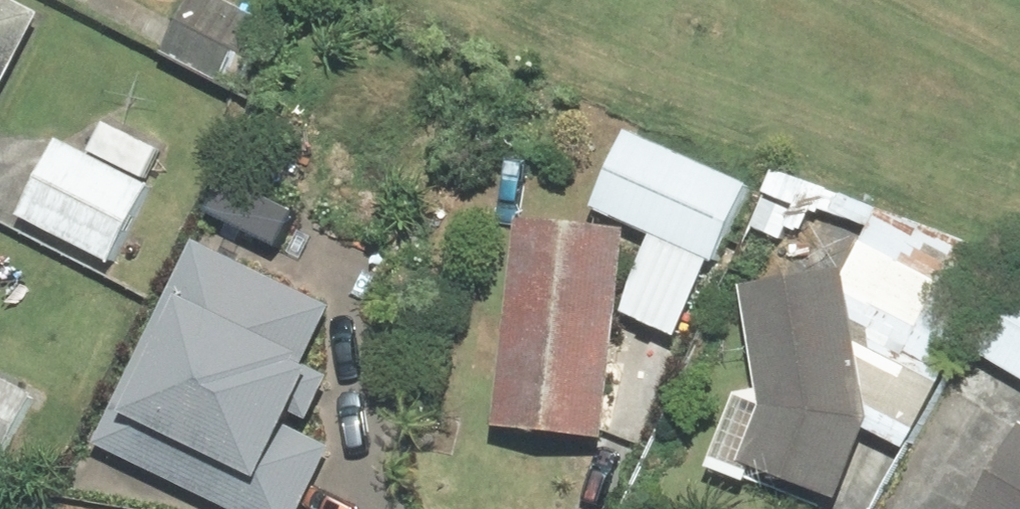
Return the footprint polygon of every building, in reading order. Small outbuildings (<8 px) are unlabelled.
[(46,22),(3,0),(0,0),(0,113),(46,22)] [(217,0),(192,0),(162,59),(237,97),(272,28),(217,0)] [(157,194),(144,187),(160,157),(102,125),(86,155),(61,141),(17,220),(113,274),(157,194)] [(621,319),(678,346),(751,190),(631,134),(594,213),(657,243),(621,319)] [(629,240),(517,227),(493,436),(604,449),(629,240)] [(706,473),(809,508),(841,508),(868,434),(909,454),(988,290),(869,233),(847,279),(743,294),(759,405),(733,396),(706,473)] [(195,238),(95,451),(217,508),(302,508),(331,447),(298,432),(321,383),(306,375),(339,305),(195,238)] [(976,359),(1019,383),(1019,280),(976,359)] [(35,400),(0,384),(0,469),(3,471),(35,400)] [(982,508),(1019,508),(1019,439),(982,508)]
